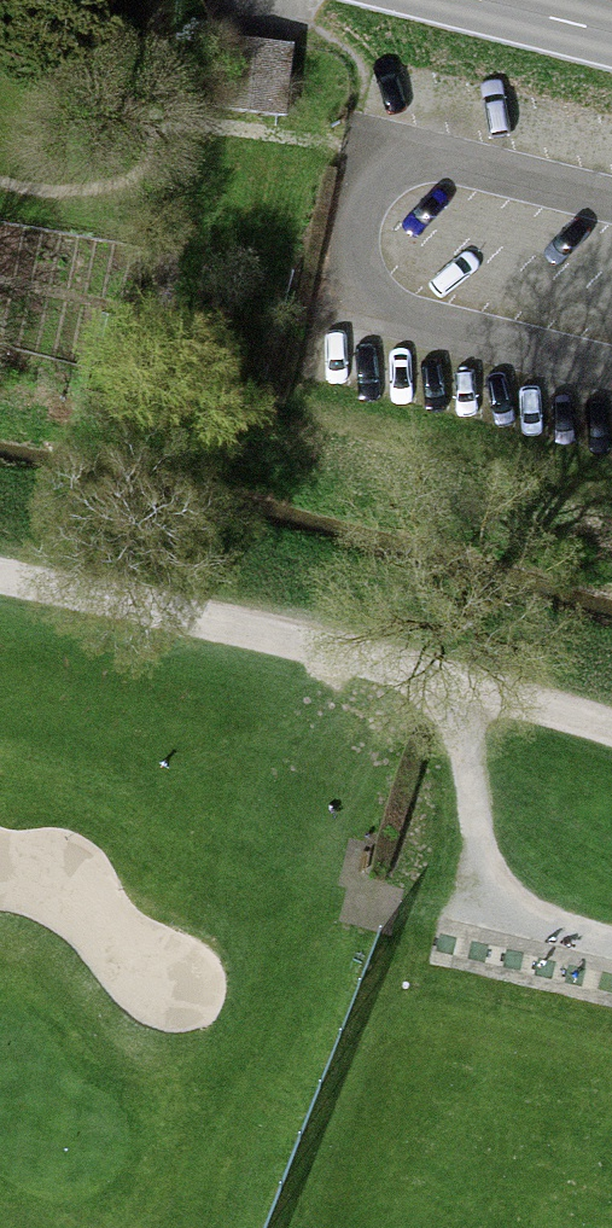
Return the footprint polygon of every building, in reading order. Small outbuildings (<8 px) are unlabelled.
[(291,45),(221,38),(213,107),(284,115),(291,45)]
